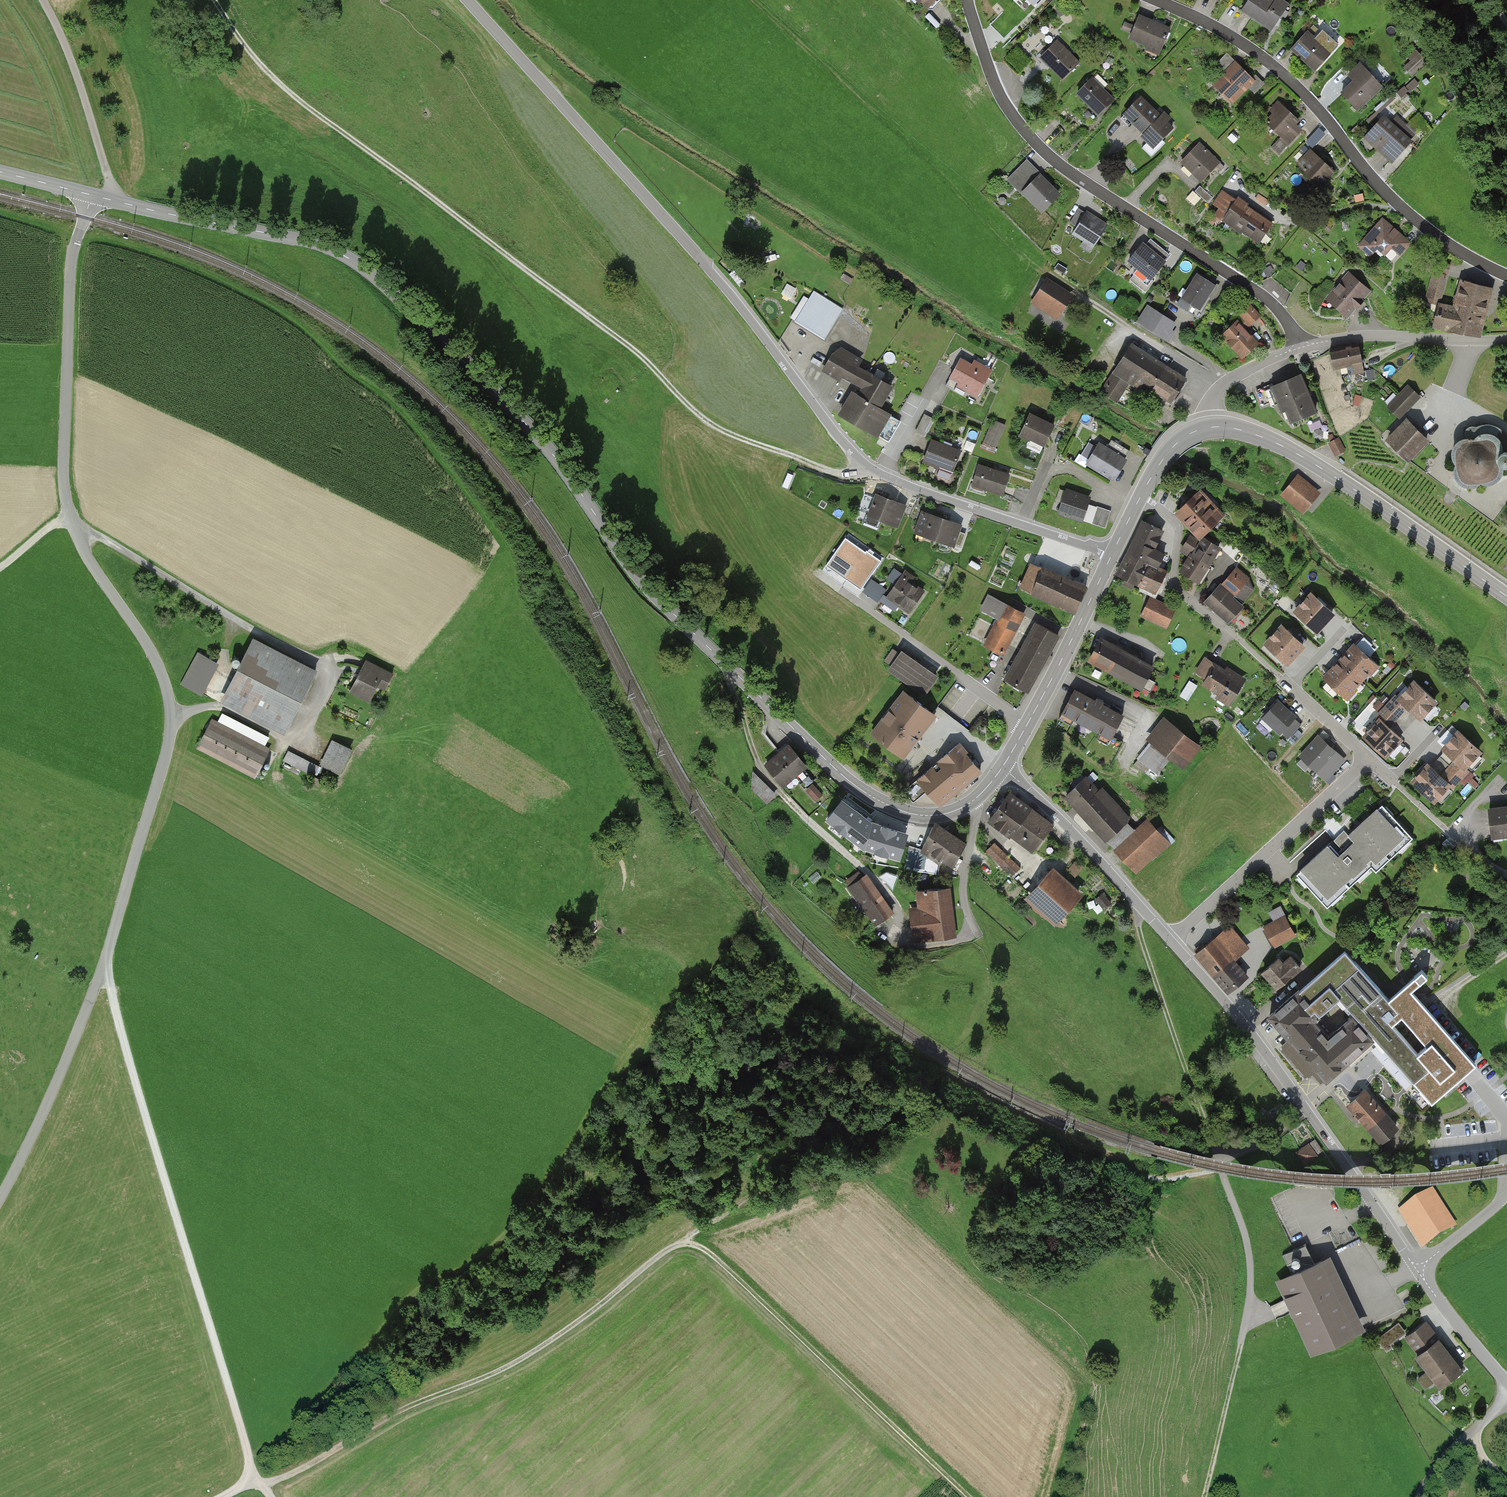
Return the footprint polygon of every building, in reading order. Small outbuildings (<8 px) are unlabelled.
[(932,13),(945,0),(920,0),(932,13)] [(1271,0),(1250,0),(1244,9),(1279,30),(1290,11),(1271,0)] [(1174,30),(1139,18),(1132,39),(1167,50),(1174,30)] [(1337,56),(1309,32),(1294,50),(1322,74),(1337,56)] [(1080,64),(1057,37),(1036,55),(1060,82),(1080,64)] [(1234,55),(1210,80),(1236,105),(1260,80),(1234,55)] [(1406,65),(1413,74),(1424,66),(1417,57),(1406,65)] [(1355,80),(1342,93),(1362,113),(1389,85),(1365,61),(1351,76),(1355,80)] [(1120,101),(1095,78),(1081,93),(1106,116),(1120,101)] [(1310,124),(1280,101),(1264,121),(1282,136),(1272,149),(1283,158),(1310,124)] [(1163,118),(1148,105),(1134,120),(1148,133),(1145,137),(1159,150),(1179,128),(1165,116),(1163,118)] [(1412,140),(1386,119),(1371,139),(1397,159),(1412,140)] [(1320,125),(1307,140),(1315,147),(1328,133),(1320,125)] [(1223,164),(1198,142),(1184,157),(1208,180),(1223,164)] [(1340,167),(1315,148),(1303,163),(1328,183),(1340,167)] [(1067,195),(1030,159),(1010,179),(1047,215),(1067,195)] [(1272,226),(1222,192),(1214,204),(1222,210),(1217,217),(1259,245),(1272,226)] [(1113,227),(1088,211),(1087,214),(1082,211),(1073,225),(1078,228),(1074,234),(1087,242),(1084,246),(1096,254),(1113,227)] [(1417,242),(1387,218),(1363,247),(1379,260),(1383,255),(1397,266),(1417,242)] [(1171,263),(1146,243),(1131,262),(1157,282),(1171,263)] [(1353,270),(1329,301),(1351,317),(1374,287),(1353,270)] [(1487,337),(1498,289),(1466,282),(1460,307),(1446,304),(1453,275),(1437,271),(1429,304),(1444,307),(1440,326),(1487,337)] [(1221,285),(1198,273),(1185,298),(1207,310),(1221,285)] [(1076,300),(1048,282),(1036,301),(1063,319),(1076,300)] [(847,310),(817,292),(798,324),(828,341),(847,310)] [(1254,329),(1264,317),(1245,299),(1234,311),(1254,329)] [(1177,324),(1149,307),(1139,324),(1167,341),(1177,324)] [(1263,347),(1240,323),(1226,336),(1249,360),(1263,347)] [(1189,379),(1132,344),(1103,393),(1119,402),(1131,383),(1172,407),(1189,379)] [(886,407),(902,381),(882,370),(879,374),(856,361),(859,356),(842,346),(827,371),(845,382),(846,378),(868,391),(865,395),(857,390),(841,416),(882,440),(898,414),(886,407)] [(1366,347),(1333,351),(1335,369),(1352,367),(1354,379),(1370,377),(1366,347)] [(978,401),(995,372),(977,362),(975,365),(964,358),(953,378),(962,383),(959,389),(978,401)] [(1302,376),(1274,387),(1290,427),(1319,415),(1302,376)] [(1408,387),(1386,409),(1397,419),(1418,397),(1408,387)] [(918,431),(927,434),(933,416),(923,413),(918,431)] [(1057,430),(1030,417),(1022,433),(1050,446),(1057,430)] [(993,418),(985,442),(998,446),(1006,422),(993,418)] [(1427,439),(1407,421),(1389,439),(1409,458),(1427,439)] [(1502,430),(1495,427),(1484,425),(1476,429),(1471,427),(1465,431),(1467,439),(1458,441),(1453,448),(1453,458),(1456,464),(1454,473),(1459,482),(1467,485),(1475,485),(1480,481),(1489,483),(1495,480),(1501,474),(1503,470),(1502,465),(1506,465),(1506,436),(1502,430)] [(964,453),(932,442),(925,460),(957,472),(964,453)] [(1127,464),(1097,446),(1087,464),(1117,481),(1127,464)] [(1013,477),(979,466),(973,484),(1007,495),(1013,477)] [(1321,493),(1297,474),(1280,496),(1304,515),(1321,493)] [(1094,500),(1067,492),(1060,514),(1087,522),(1094,500)] [(911,507),(880,494),(871,514),(903,527),(911,507)] [(1200,494),(1180,514),(1203,537),(1223,517),(1200,494)] [(1111,512),(1098,508),(1092,524),(1106,529),(1111,512)] [(967,527),(925,512),(917,534),(960,549),(967,527)] [(1168,532),(1146,522),(1121,577),(1161,596),(1172,573),(1163,568),(1170,552),(1161,548),(1168,532)] [(1192,558),(1183,572),(1202,584),(1226,547),(1207,535),(1203,541),(1193,535),(1182,552),(1192,558)] [(1074,613),(1087,586),(1035,562),(1022,589),(1074,613)] [(1237,564),(1221,582),(1239,597),(1254,580),(1237,564)] [(917,576),(905,569),(885,599),(911,616),(927,592),(912,583),(917,576)] [(864,580),(851,571),(843,582),(856,591),(864,580)] [(1239,597),(1221,582),(1205,601),(1232,625),(1249,606),(1239,597)] [(1311,590),(1293,611),(1318,634),(1337,613),(1311,590)] [(1008,655),(1029,613),(991,595),(984,610),(999,618),(986,645),(1008,655)] [(1169,629),(1178,609),(1151,597),(1142,616),(1169,629)] [(1282,622),(1263,642),(1288,666),(1307,645),(1282,622)] [(1057,640),(1036,628),(1006,681),(1026,693),(1057,640)] [(323,672),(258,639),(226,703),(291,735),(323,672)] [(1151,671),(1102,644),(1092,662),(1141,690),(1151,671)] [(1375,665),(1354,646),(1325,677),(1346,696),(1375,665)] [(929,699),(944,677),(906,651),(891,673),(929,699)] [(223,664),(200,653),(183,687),(205,698),(223,664)] [(1249,684),(1207,661),(1200,673),(1210,679),(1208,684),(1223,692),(1219,699),(1235,709),(1249,684)] [(397,677),(367,662),(354,689),(377,700),(384,687),(391,690),(397,677)] [(1414,678),(1395,699),(1420,722),(1439,701),(1414,678)] [(1190,699),(1198,684),(1190,679),(1182,695),(1190,699)] [(1121,719),(1076,694),(1064,716),(1109,740),(1121,719)] [(932,719),(903,697),(874,735),(903,757),(932,719)] [(1293,719),(1277,705),(1264,719),(1279,734),(1293,719)] [(1380,715),(1361,736),(1386,759),(1405,738),(1380,715)] [(274,748),(215,718),(199,749),(258,779),(274,748)] [(1149,740),(1183,768),(1198,750),(1163,722),(1149,740)] [(1458,728),(1439,748),(1465,771),(1483,751),(1458,728)] [(1342,760),(1317,738),(1300,757),(1326,779),(1342,760)] [(358,751),(335,740),(324,764),(346,775),(358,751)] [(813,767),(792,744),(768,765),(788,789),(813,767)] [(980,772),(959,748),(905,793),(913,803),(926,792),(939,806),(980,772)] [(320,766),(290,751),(284,764),(313,779),(320,766)] [(1428,761),(1410,781),(1435,804),(1454,784),(1428,761)] [(761,775),(750,785),(767,803),(778,793),(761,775)] [(1088,777),(1065,795),(1105,845),(1134,822),(1107,789),(1101,794),(1088,777)] [(814,781),(806,788),(817,799),(825,792),(814,781)] [(1056,827),(1010,793),(988,823),(1034,857),(1056,827)] [(873,825),(843,799),(825,821),(864,852),(899,861),(907,835),(873,825)] [(1410,841),(1380,810),(1348,839),(1355,846),(1338,861),(1328,849),(1298,876),(1327,907),(1371,867),(1376,873),(1410,841)] [(1490,813),(1493,839),(1506,838),(1506,811),(1490,813)] [(1153,820),(1119,850),(1140,874),(1174,843),(1153,820)] [(966,846),(939,827),(924,848),(951,868),(966,846)] [(1018,869),(994,845),(987,852),(1011,876),(1018,869)] [(895,912),(866,869),(846,882),(875,925),(895,912)] [(1082,901),(1053,874),(1031,898),(1060,925),(1082,901)] [(955,889),(922,891),(923,909),(914,909),(917,944),(959,941),(955,889)] [(1106,891),(1090,900),(1097,913),(1113,905),(1106,891)] [(1290,918),(1265,930),(1273,947),(1298,935),(1290,918)] [(1231,921),(1195,950),(1230,994),(1251,978),(1236,960),(1252,947),(1231,921)] [(1290,946),(1264,973),(1280,989),(1306,962),(1290,946)] [(1389,999),(1345,949),(1267,1017),(1326,1086),(1378,1041),(1431,1101),(1466,1071),(1474,1064),(1410,991),(1427,977),(1421,970),(1389,999)] [(1406,1128),(1372,1089),(1350,1108),(1384,1147),(1406,1128)] [(1313,1141),(1298,1146),(1303,1161),(1318,1156),(1313,1141)] [(1432,1186),(1397,1208),(1409,1228),(1422,1247),(1456,1225),(1432,1186)] [(1280,1281),(1291,1305),(1334,1285),(1322,1261),(1280,1281)] [(1355,1329),(1335,1286),(1291,1305),(1312,1349),(1355,1329)] [(1386,1347),(1408,1333),(1401,1321),(1378,1336),(1386,1347)] [(1464,1372),(1426,1323),(1405,1338),(1419,1357),(1415,1360),(1440,1390),(1464,1372)]
